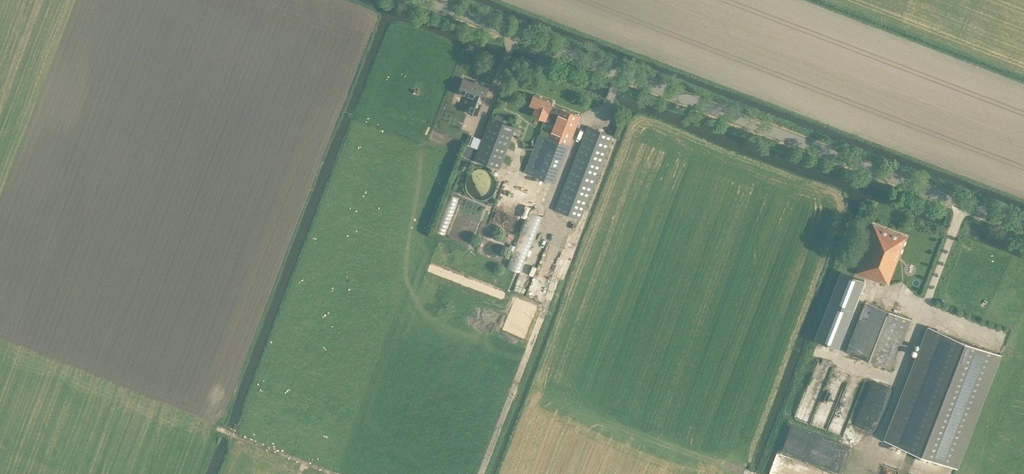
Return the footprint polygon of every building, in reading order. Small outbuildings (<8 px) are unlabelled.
[(488,88),(480,85),(464,79),(458,93),(483,102),(488,88)] [(569,145),(580,116),(561,109),(560,109),(552,106),(553,103),(533,95),(530,104),(535,106),(532,115),(555,123),(550,138),(539,134),(524,172),(554,183),(569,145)] [(480,162),(500,169),(513,134),(516,127),(502,122),(494,119),(490,117),(480,144),(474,160),(480,162)] [(614,136),(588,126),(556,210),(581,219),(614,136)] [(474,136),(468,134),(465,143),(471,146),(474,136)] [(471,154),(473,148),(465,145),(463,152),(471,154)] [(495,188),(495,185),(494,183),(493,180),(491,178),(489,177),(487,175),(484,174),(482,174),(479,174),(477,175),(475,175),(472,177),(470,180),(469,182),(468,184),(468,188),(468,189),(469,192),(470,195),(471,197),(473,199),(476,200),(478,201),(481,201),(485,201),(488,199),(490,198),(493,195),(494,193),(495,191),(495,188)] [(450,193),(437,228),(446,232),(460,197),(450,193)] [(508,266),(521,271),(542,216),(530,211),(508,266)] [(905,237),(873,225),(855,273),(879,282),(880,279),(888,282),(905,237)] [(441,268),(433,265),(431,273),(438,275),(441,268)] [(865,281),(841,271),(830,301),(853,310),(865,281)] [(911,319),(865,302),(846,351),(892,369),(911,319)] [(932,330),(889,444),(958,470),(1001,356),(932,330)] [(870,445),(883,411),(860,402),(847,436),(870,445)] [(780,452),(849,472),(856,448),(787,427),(780,452)]
